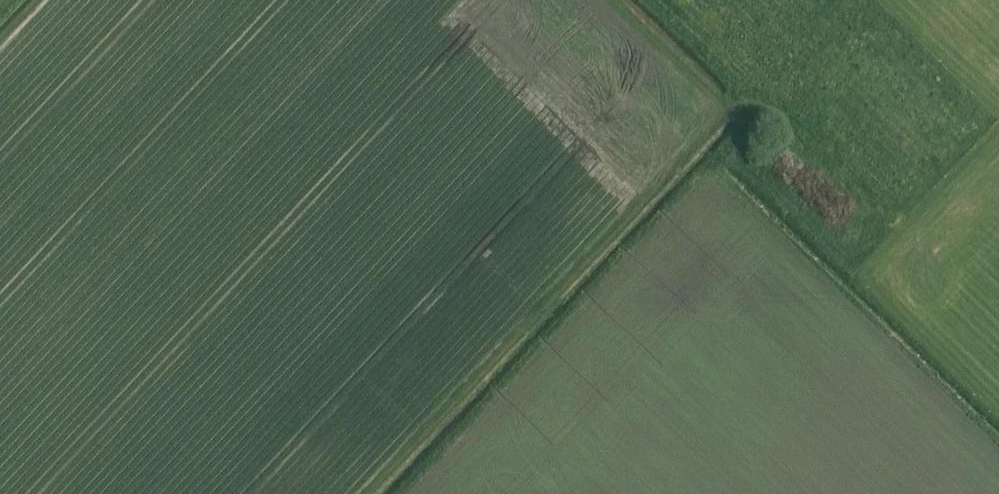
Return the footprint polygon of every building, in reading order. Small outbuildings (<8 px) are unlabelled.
[(814,208),(826,198),(819,190),(807,200),(814,208)]
